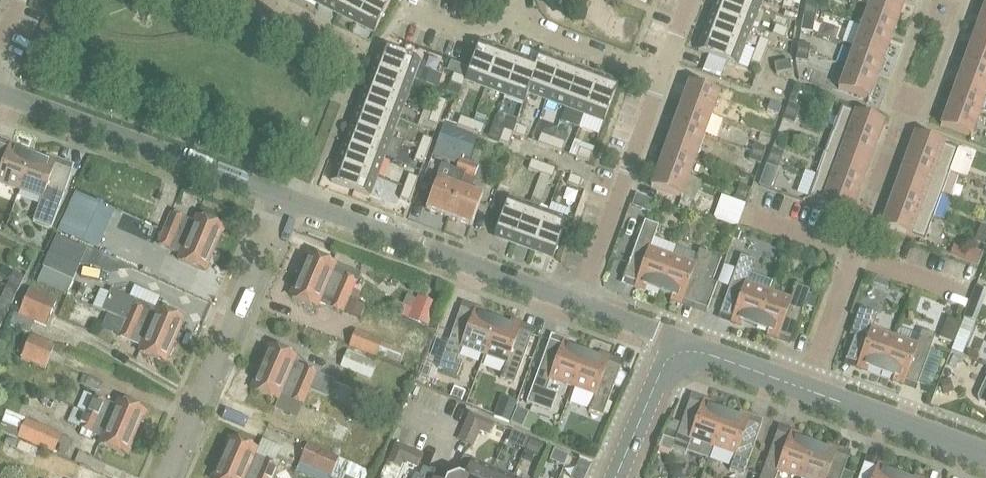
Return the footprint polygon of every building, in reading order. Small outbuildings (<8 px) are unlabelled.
[(344,0),(321,0),(320,3),(338,12),(344,0)] [(338,12),(356,21),(367,0),(344,0),(338,12)] [(356,21),(374,31),(373,33),(374,33),(391,0),(367,0),(356,21)] [(756,7),(738,0),(720,0),(715,13),(749,26),(756,7)] [(782,8),(792,10),(794,0),(784,0),(782,8)] [(900,16),(906,0),(871,0),(869,7),(899,18),(900,16)] [(806,1),(804,10),(816,12),(817,3),(806,1)] [(861,27),(892,38),(899,18),(869,7),(861,27)] [(815,20),(816,12),(804,10),(801,30),(813,32),(815,20)] [(715,13),(708,32),(742,45),(749,26),(715,13)] [(971,42),(971,44),(985,49),(985,26),(982,25),(978,23),(971,42)] [(776,25),(772,35),(784,39),(788,30),(776,25)] [(861,27),(854,47),(885,58),(892,38),(861,27)] [(742,45),(708,32),(700,51),(698,50),(698,51),(736,66),(737,65),(735,64),(742,45)] [(760,38),(755,50),(764,54),(769,42),(760,38)] [(479,42),(466,78),(485,86),(498,51),(480,45),(481,42),(479,42)] [(798,43),(797,52),(809,54),(810,46),(798,43)] [(985,72),(985,49),(971,44),(963,64),(985,72)] [(376,68),(410,80),(417,61),(419,62),(420,61),(381,47),(381,48),(383,49),(376,68)] [(846,67),(874,77),(877,79),(885,58),(854,47),(846,67)] [(764,54),(755,50),(750,63),(760,66),(764,54)] [(505,93),(517,59),(498,51),(485,86),(505,93)] [(807,62),(809,54),(797,52),(795,60),(807,62)] [(528,91),(529,91),(547,98),(559,64),(540,56),(541,54),(540,54),(536,65),(536,66),(532,78),(533,79),(528,91)] [(517,59),(505,93),(524,100),(524,102),(525,103),(529,91),(528,91),(533,79),(532,78),(536,66),(536,65),(517,59)] [(791,72),(789,61),(774,64),(776,75),(791,72)] [(559,64),(547,98),(566,105),(578,71),(559,64)] [(956,84),(985,95),(985,72),(963,64),(956,84)] [(846,67),(840,85),(838,89),(840,90),(840,89),(868,100),(869,101),(877,79),(874,77),(846,67)] [(376,68),(369,87),(403,99),(410,80),(376,68)] [(421,68),(416,83),(436,90),(441,76),(421,68)] [(578,71),(566,105),(585,112),(598,78),(578,71)] [(450,83),(462,88),(465,80),(466,78),(454,74),(450,83)] [(598,78),(585,112),(604,119),(603,121),(604,122),(619,83),(617,83),(617,85),(598,78)] [(682,103),(681,105),(712,116),(713,113),(712,112),(718,97),(719,97),(720,94),(719,93),(718,94),(690,84),(690,83),(689,83),(688,86),(689,86),(683,103),(682,103)] [(952,106),(979,116),(985,98),(985,95),(956,84),(949,105),(952,106)] [(369,87),(362,106),(396,119),(403,99),(369,87)] [(770,103),(765,101),(744,93),(741,101),(767,111),(770,103)] [(433,110),(442,114),(447,102),(437,98),(433,110)] [(781,107),(770,103),(767,111),(778,115),(781,107)] [(788,104),(786,112),(797,116),(800,108),(788,104)] [(711,119),(712,116),(681,105),(681,106),(682,107),(675,124),(674,123),(674,125),(705,136),(705,134),(704,134),(710,118),(711,119)] [(949,105),(942,123),(941,127),(942,127),(942,126),(971,137),(970,137),(971,138),(979,116),(952,106),(949,105)] [(389,138),(396,119),(362,106),(355,125),(389,138)] [(833,130),(877,146),(886,123),(841,106),(833,130)] [(442,114),(433,110),(428,123),(437,126),(442,114)] [(797,116),(786,112),(783,120),(794,124),(797,116)] [(460,117),(456,126),(469,131),(472,121),(460,117)] [(472,121),(469,131),(481,135),(485,126),(472,121)] [(355,125),(348,144),(382,157),(389,138),(355,125)] [(513,133),(513,134),(525,139),(528,129),(516,125),(513,133)] [(667,144),(666,145),(697,156),(698,153),(697,153),(703,137),(704,138),(705,136),(674,125),(673,127),(674,127),(668,144),(667,144)] [(447,128),(440,148),(469,158),(477,139),(447,128)] [(509,145),(513,134),(513,133),(504,130),(499,142),(509,145)] [(825,153),(869,169),(877,146),(833,130),(825,153)] [(905,156),(906,157),(949,172),(958,149),(914,133),(905,156)] [(550,148),(553,139),(541,134),(537,143),(550,148)] [(418,149),(428,152),(432,140),(423,136),(418,149)] [(553,139),(550,148),(562,152),(565,143),(553,139)] [(20,190),(32,157),(19,152),(21,147),(0,140),(0,183),(20,190)] [(752,151),(752,152),(763,157),(766,149),(745,141),(742,148),(752,151)] [(348,144),(340,163),(374,176),(382,157),(348,144)] [(696,159),(697,156),(666,145),(666,147),(667,147),(661,164),(660,164),(659,165),(690,177),(690,175),(689,175),(695,159),(696,159)] [(428,152),(418,149),(414,161),(423,164),(428,152)] [(589,162),(592,153),(580,149),(577,158),(589,162)] [(772,150),(769,158),(780,162),(783,154),(772,150)] [(763,157),(752,152),(749,160),(760,165),(763,157)] [(816,175),(861,191),(869,169),(825,153),(816,175)] [(426,209),(449,217),(460,187),(465,175),(469,163),(468,163),(469,158),(461,155),(455,171),(454,170),(449,183),(437,179),(426,209)] [(906,157),(905,156),(897,179),(941,195),(949,172),(906,157)] [(32,157),(20,190),(41,198),(33,222),(51,229),(74,167),(46,157),(44,161),(32,157)] [(780,162),(769,158),(766,166),(777,170),(780,162)] [(528,170),(540,174),(543,165),(531,160),(528,170)] [(374,176),(340,163),(333,182),(331,181),(331,182),(369,196),(369,195),(367,195),(374,176)] [(465,175),(474,178),(478,167),(469,163),(465,175)] [(556,169),(543,165),(540,174),(552,179),(556,169)] [(690,177),(659,165),(658,167),(659,168),(653,185),(652,184),(651,187),(652,188),(652,187),(681,198),(682,199),(684,194),(682,194),(688,178),(689,178),(690,177)] [(404,187),(413,190),(418,178),(409,175),(404,187)] [(583,179),(570,175),(567,184),(579,189),(583,179)] [(861,191),(816,175),(808,199),(852,215),(861,191)] [(889,201),(896,204),(933,218),(941,195),(897,179),(889,201)] [(93,238),(109,194),(84,185),(67,229),(93,238)] [(737,193),(748,198),(751,190),(740,186),(737,193)] [(413,190),(404,187),(399,199),(409,203),(413,190)] [(483,196),(460,187),(449,217),(471,226),(483,196)] [(745,206),(748,198),(737,193),(734,201),(745,206)] [(134,203),(109,194),(93,238),(118,247),(134,203)] [(630,206),(649,213),(653,202),(634,195),(630,206)] [(738,227),(746,206),(745,206),(734,201),(722,197),(714,219),(738,227)] [(515,242),(527,208),(509,201),(509,199),(508,198),(494,237),(495,237),(496,235),(515,242)] [(527,208),(515,242),(534,249),(547,215),(537,212),(540,204),(530,200),(527,208)] [(880,225),(887,227),(925,241),(933,218),(896,204),(889,201),(880,225)] [(160,213),(134,203),(118,247),(144,257),(160,213)] [(547,215),(534,249),(553,256),(552,258),(553,259),(567,220),(566,220),(565,222),(547,215)] [(622,284),(635,288),(645,292),(647,287),(660,292),(672,258),(650,250),(658,227),(645,222),(622,284)] [(977,234),(985,237),(985,228),(981,226),(977,234)] [(186,227),(175,252),(219,271),(229,245),(186,227)] [(977,234),(974,241),(985,246),(985,244),(985,237),(977,234)] [(981,253),(969,248),(968,252),(964,260),(977,265),(981,253)] [(672,258),(660,292),(672,296),(670,301),(693,309),(707,314),(717,285),(713,283),(722,258),(699,250),(694,266),(672,258)] [(208,295),(219,271),(175,252),(165,277),(208,295)] [(741,257),(720,314),(718,319),(741,327),(743,322),(756,327),(768,293),(746,285),(755,262),(741,257)] [(288,271),(277,296),(321,314),(332,289),(288,271)] [(10,280),(21,285),(24,278),(14,273),(10,280)] [(155,301),(198,319),(208,295),(165,277),(155,301)] [(10,280),(6,288),(0,300),(11,305),(21,285),(10,280)] [(767,336),(777,340),(790,344),(809,290),(796,285),(790,301),(768,293),(756,327),(768,331),(767,336)] [(344,330),(370,340),(386,296),(360,286),(344,330)] [(411,305),(386,296),(370,340),(395,349),(411,305)] [(0,300),(0,323),(2,324),(11,305),(0,300)] [(188,344),(198,319),(155,301),(144,325),(188,344)] [(484,355),(496,322),(484,317),(485,312),(462,304),(443,358),(439,368),(458,375),(462,363),(457,361),(462,347),(484,355)] [(411,305),(395,349),(421,358),(437,314),(411,305)] [(882,372),(894,339),(872,331),(878,315),(859,308),(848,335),(854,337),(844,364),(867,373),(869,368),(882,372)] [(952,343),(955,332),(959,323),(945,318),(942,328),(938,338),(952,343)] [(267,320),(257,344),(300,363),(310,339),(267,320)] [(509,326),(496,322),(484,355),(506,363),(500,379),(514,384),(534,330),(511,321),(509,326)] [(177,369),(188,344),(144,325),(133,350),(177,369)] [(915,390),(917,385),(935,336),(922,331),(916,347),(894,339),(882,372),(894,377),(892,382),(915,390)] [(551,336),(549,341),(526,404),(551,412),(557,394),(547,391),(551,379),(573,387),(585,354),(572,349),(574,344),(551,336)] [(257,344),(246,369),(290,387),(300,363),(257,344)] [(56,348),(47,368),(82,383),(90,362),(56,348)] [(598,358),(585,354),(573,387),(595,395),(589,411),(603,416),(622,362),(599,354),(598,358)] [(246,369),(236,394),(279,413),(290,387),(246,369)] [(977,399),(979,405),(985,408),(985,378),(977,399)] [(39,388),(31,408),(65,423),(73,403),(39,388)] [(685,455),(686,453),(708,461),(713,447),(725,413),(713,409),(714,404),(691,396),(675,441),(663,436),(658,447),(671,452),(672,450),(685,455)] [(513,413),(497,407),(493,417),(509,423),(513,413)] [(31,408),(22,428),(56,443),(65,423),(31,408)] [(510,423),(522,428),(529,413),(517,408),(510,423)] [(738,418),(725,413),(713,447),(735,455),(729,471),(743,476),(761,426),(763,421),(740,413),(738,418)] [(470,414),(460,436),(475,443),(479,432),(487,435),(492,423),(470,414)] [(799,477),(800,477),(812,445),(800,441),(802,436),(779,427),(760,477),(776,477),(778,471),(799,477)] [(22,428),(13,449),(47,463),(56,443),(22,428)] [(520,434),(516,443),(525,447),(529,438),(520,434)] [(526,451),(535,455),(540,444),(530,440),(526,451)] [(395,443),(387,462),(400,468),(403,462),(418,468),(423,455),(395,443)] [(843,472),(850,453),(837,449),(827,445),(825,450),(812,445),(800,477),(849,477),(850,475),(843,472)] [(282,468),(305,477),(318,477),(325,462),(291,448),(282,468)] [(549,461),(564,467),(568,456),(554,450),(549,461)] [(453,477),(489,477),(493,470),(463,457),(456,472),(458,476),(453,477)] [(579,459),(579,460),(576,467),(588,472),(591,465),(591,466),(592,465),(579,459)] [(889,467),(866,459),(859,477),(899,477),(900,477),(887,472),(889,467)] [(1,477),(41,477),(7,464),(1,477)] [(278,477),(305,477),(282,468),(278,477)] [(427,477),(446,477),(445,476),(431,470),(427,477)] [(493,470),(489,477),(512,477),(493,470)]
